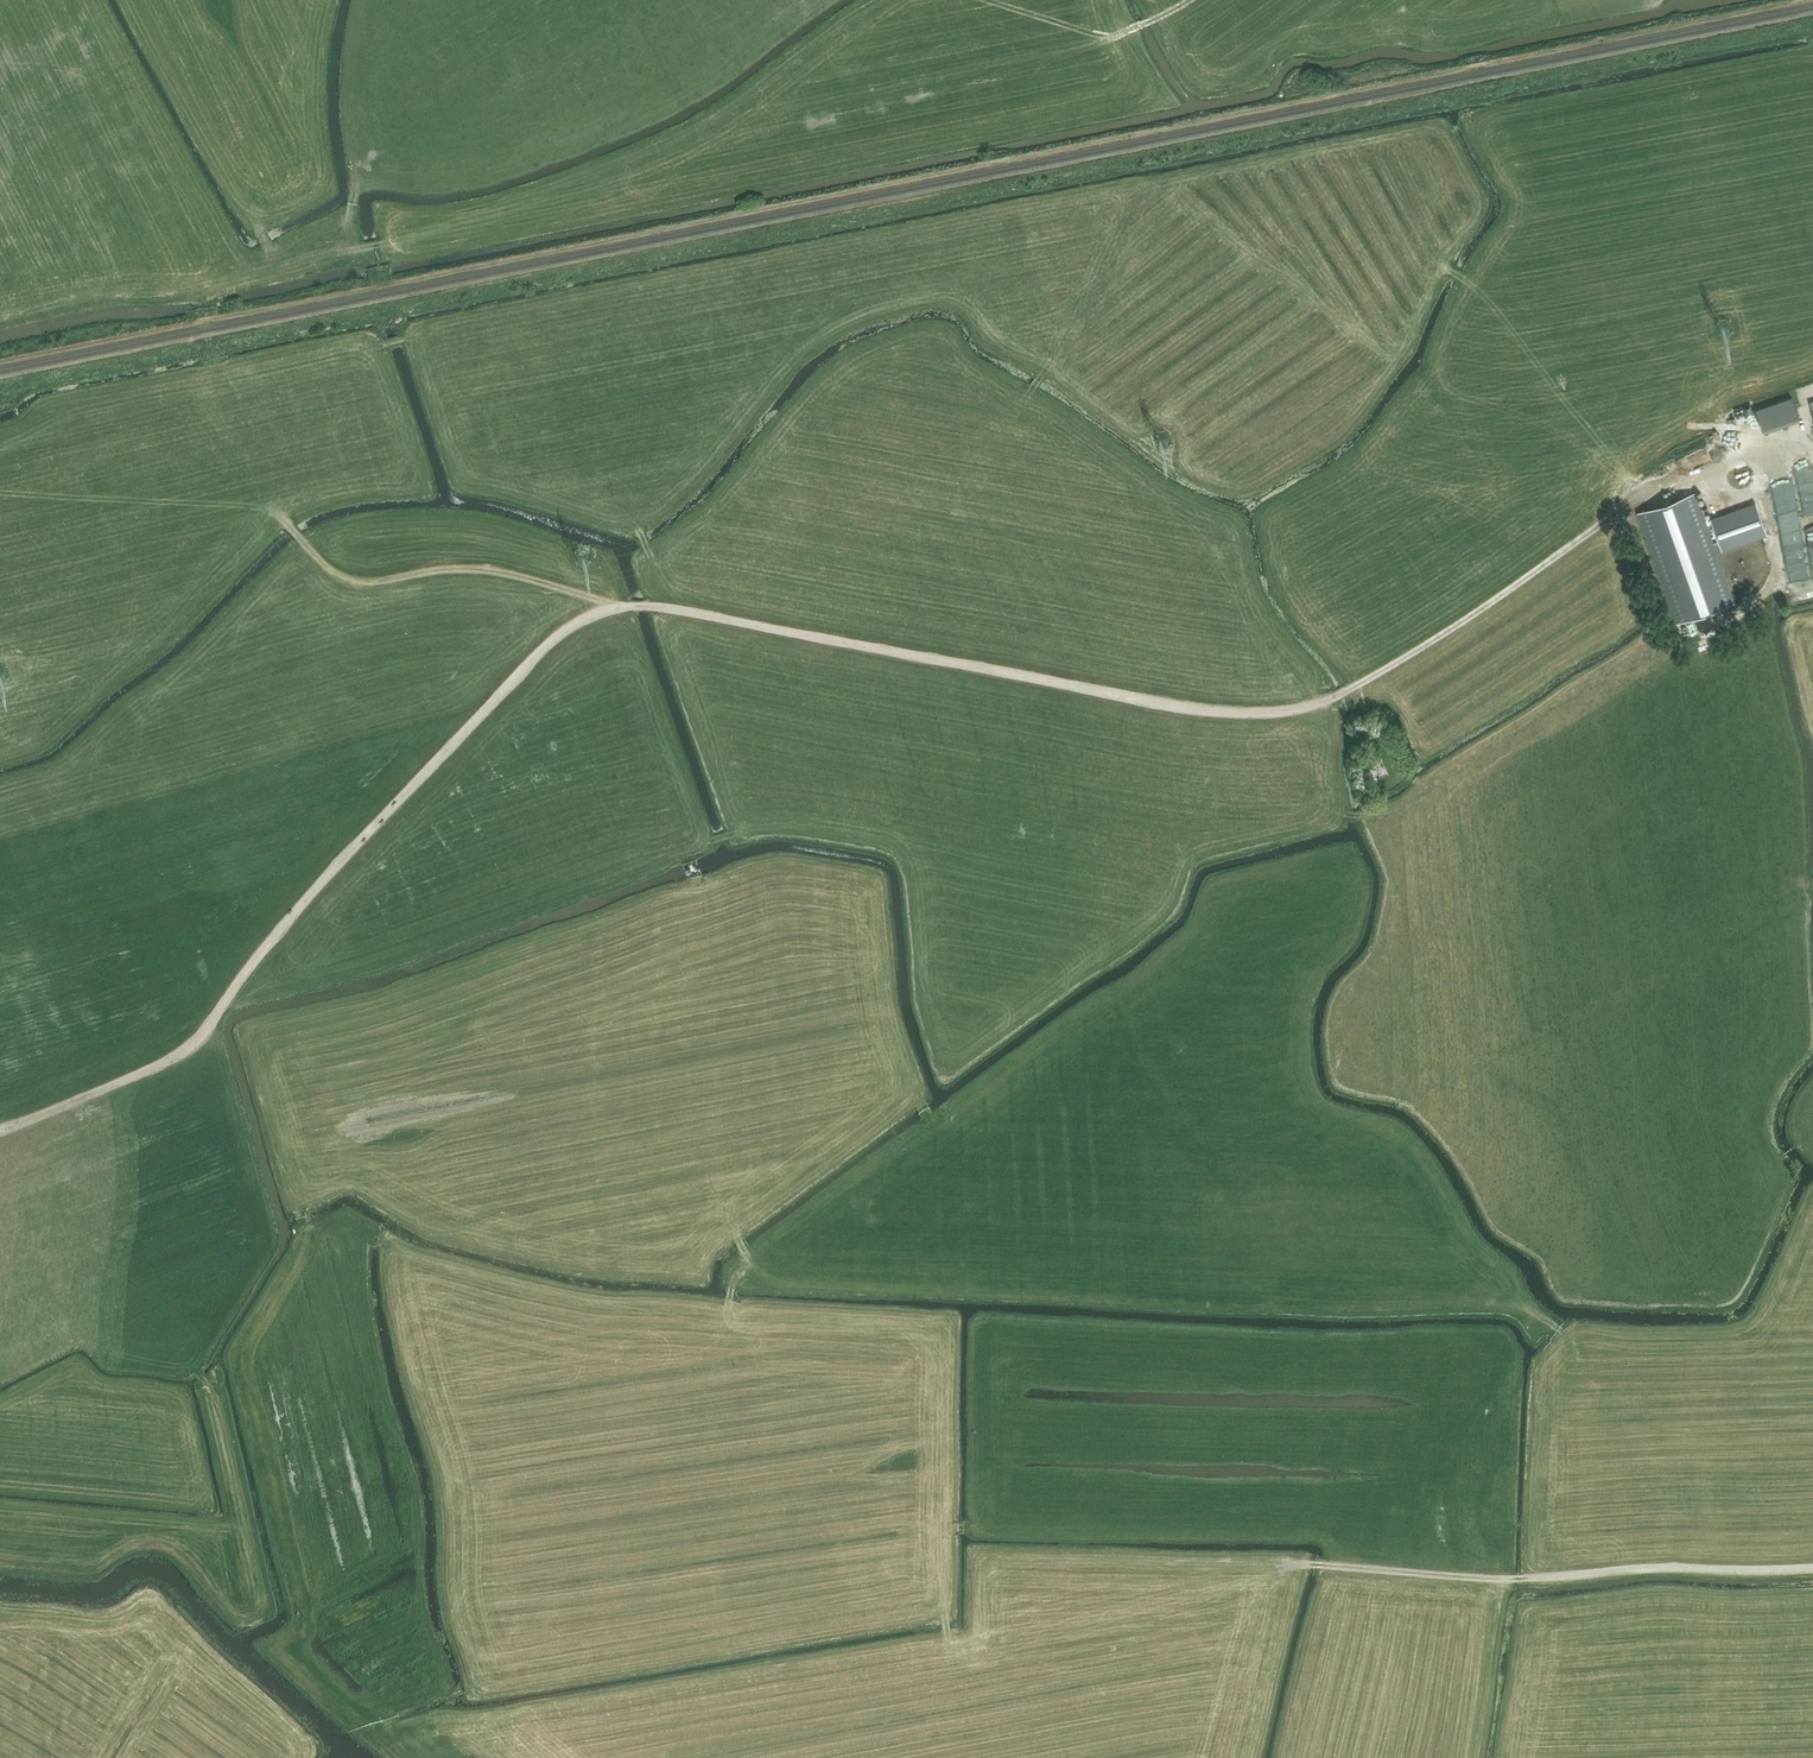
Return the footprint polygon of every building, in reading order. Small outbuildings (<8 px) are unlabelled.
[(1764,433),(1800,420),(1792,397),(1756,410),(1764,433)] [(1767,535),(1755,503),(1711,519),(1718,540),(1713,542),(1695,493),(1638,513),(1677,623),(1734,603),(1717,553),(1767,535)] [(1383,724),(1373,727),(1376,735),(1385,732),(1383,724)] [(1386,776),(1381,762),(1376,764),(1381,778),(1386,776)] [(1373,766),(1366,769),(1372,783),(1379,780),(1373,766)]
